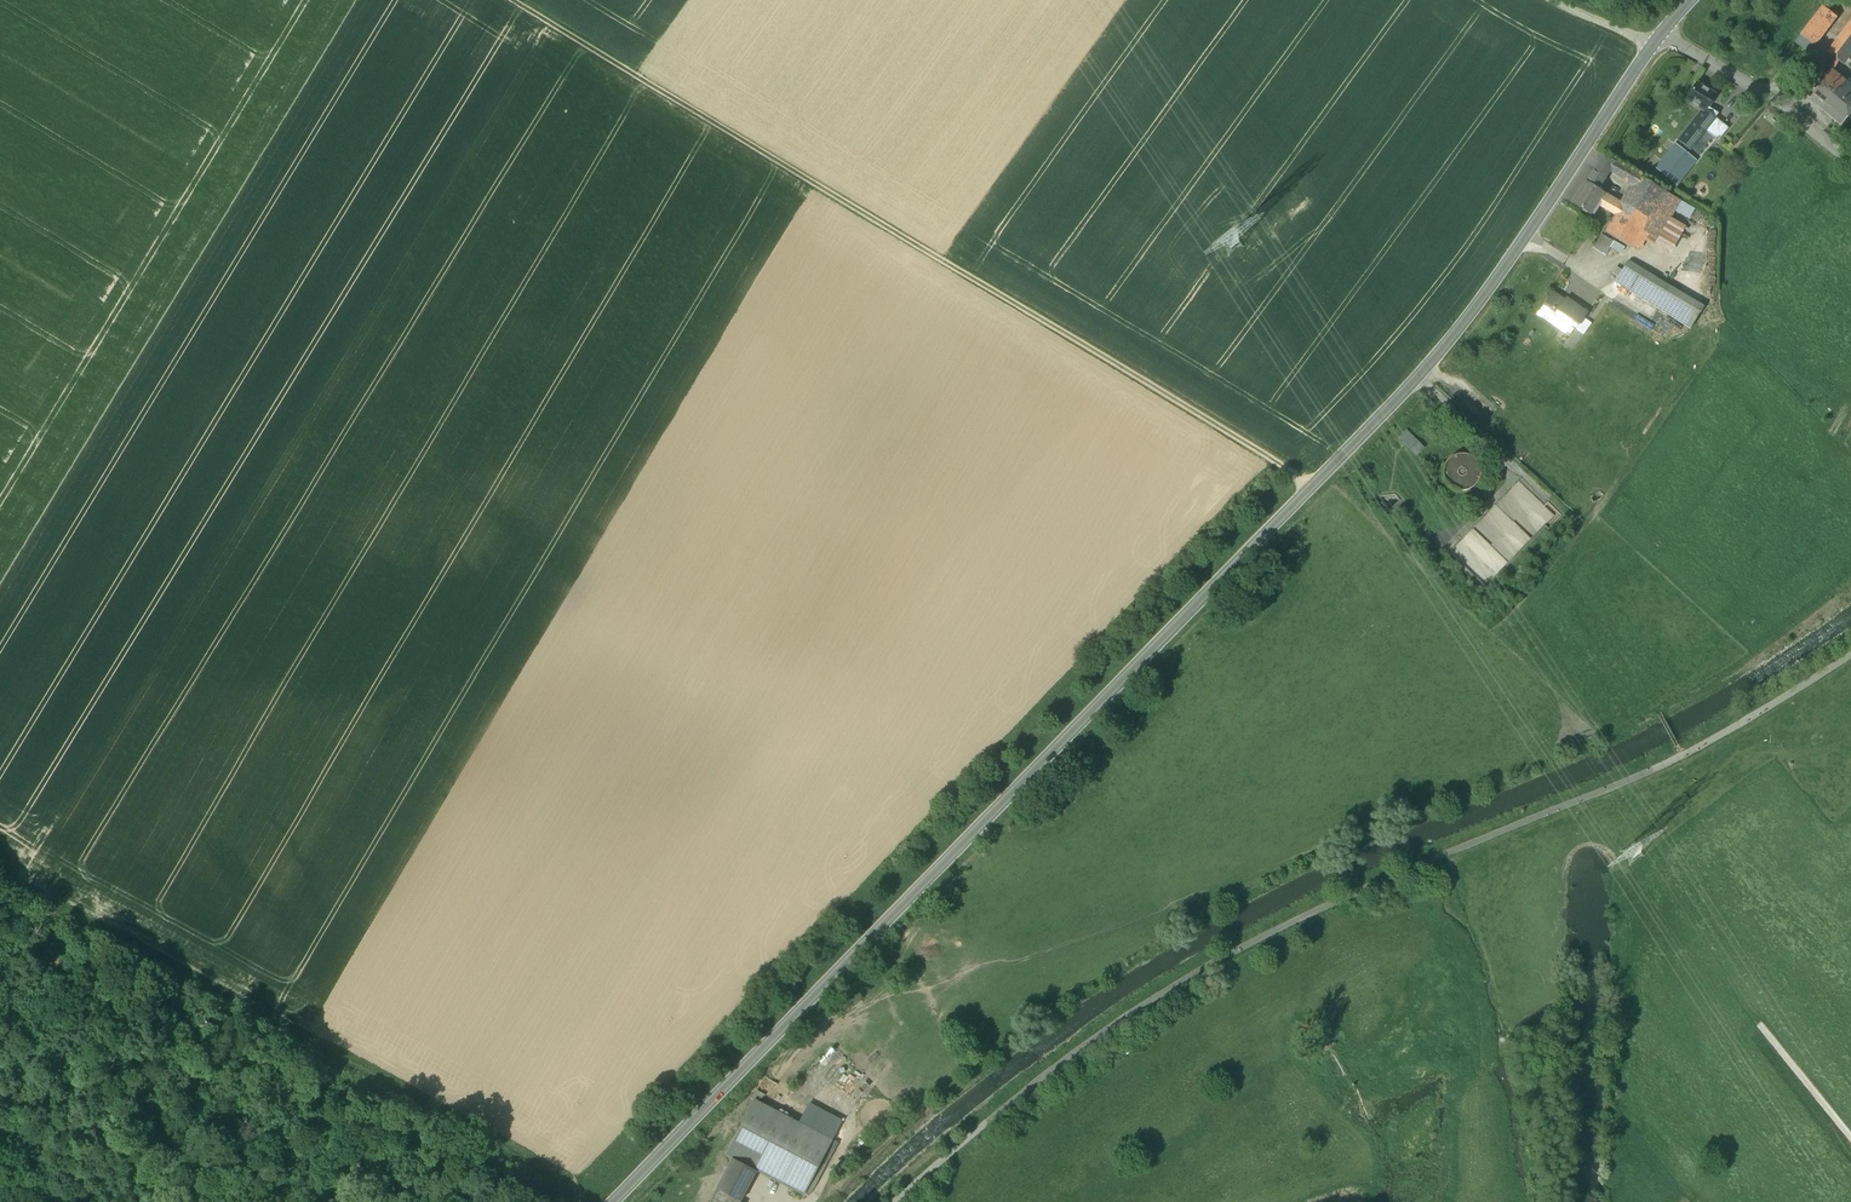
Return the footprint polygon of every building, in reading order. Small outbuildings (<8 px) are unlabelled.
[(1823,6),(1801,35),(1813,44),(1816,46),(1837,17),(1823,6)] [(1828,53),(1841,63),(1850,50),(1850,23),(1828,53)] [(1813,44),(1801,35),(1796,42),(1808,51),(1813,44)] [(1831,71),(1809,98),(1842,126),(1850,116),(1850,87),(1831,71)] [(1705,89),(1696,83),(1685,101),(1702,112),(1675,145),(1685,153),(1685,154),(1689,150),(1714,118),(1713,117),(1709,115),(1714,109),(1708,106),(1714,97),(1715,95),(1710,92),(1712,90),(1712,88),(1711,87),(1707,84),(1705,89)] [(1714,118),(1689,150),(1685,154),(1695,161),(1724,126),(1719,122),(1714,118)] [(1685,153),(1678,162),(1668,154),(1656,169),(1676,185),(1695,161),(1685,154),(1685,153)] [(1679,201),(1603,157),(1600,163),(1609,170),(1633,186),(1622,205),(1617,201),(1616,205),(1611,213),(1615,216),(1605,233),(1630,248),(1640,231),(1656,241),(1674,211),(1679,201)] [(1595,170),(1586,184),(1584,182),(1571,204),(1589,216),(1597,204),(1601,207),(1606,199),(1602,196),(1603,194),(1596,190),(1605,177),(1596,170),(1595,170)] [(1606,199),(1601,207),(1611,213),(1616,205),(1606,199)] [(1694,209),(1679,201),(1674,211),(1688,219),(1694,209)] [(1611,242),(1601,261),(1606,264),(1614,248),(1619,250),(1621,246),(1611,242)] [(1666,293),(1624,267),(1614,282),(1656,308),(1657,308),(1662,300),(1666,293)] [(1563,306),(1551,298),(1538,315),(1569,337),(1585,314),(1566,301),(1563,306)] [(1677,309),(1662,300),(1657,308),(1672,317),(1677,309)] [(1697,315),(1679,305),(1677,309),(1672,317),(1671,317),(1689,328),(1697,315)] [(1419,444),(1406,431),(1398,439),(1411,452),(1419,444)] [(1599,490),(1591,487),(1589,489),(1593,496),(1595,498),(1601,492),(1599,490)] [(1601,492),(1595,498),(1599,501),(1604,495),(1601,492)] [(754,1102),(726,1155),(733,1158),(732,1159),(756,1172),(755,1173),(758,1175),(759,1172),(803,1195),(831,1142),(798,1124),(754,1102)] [(798,1124),(831,1142),(842,1121),(809,1103),(798,1124)] [(756,1172),(732,1159),(716,1190),(723,1193),(740,1201),(755,1173),(756,1172)] [(710,1201),(718,1201),(723,1193),(716,1190),(710,1201)]
